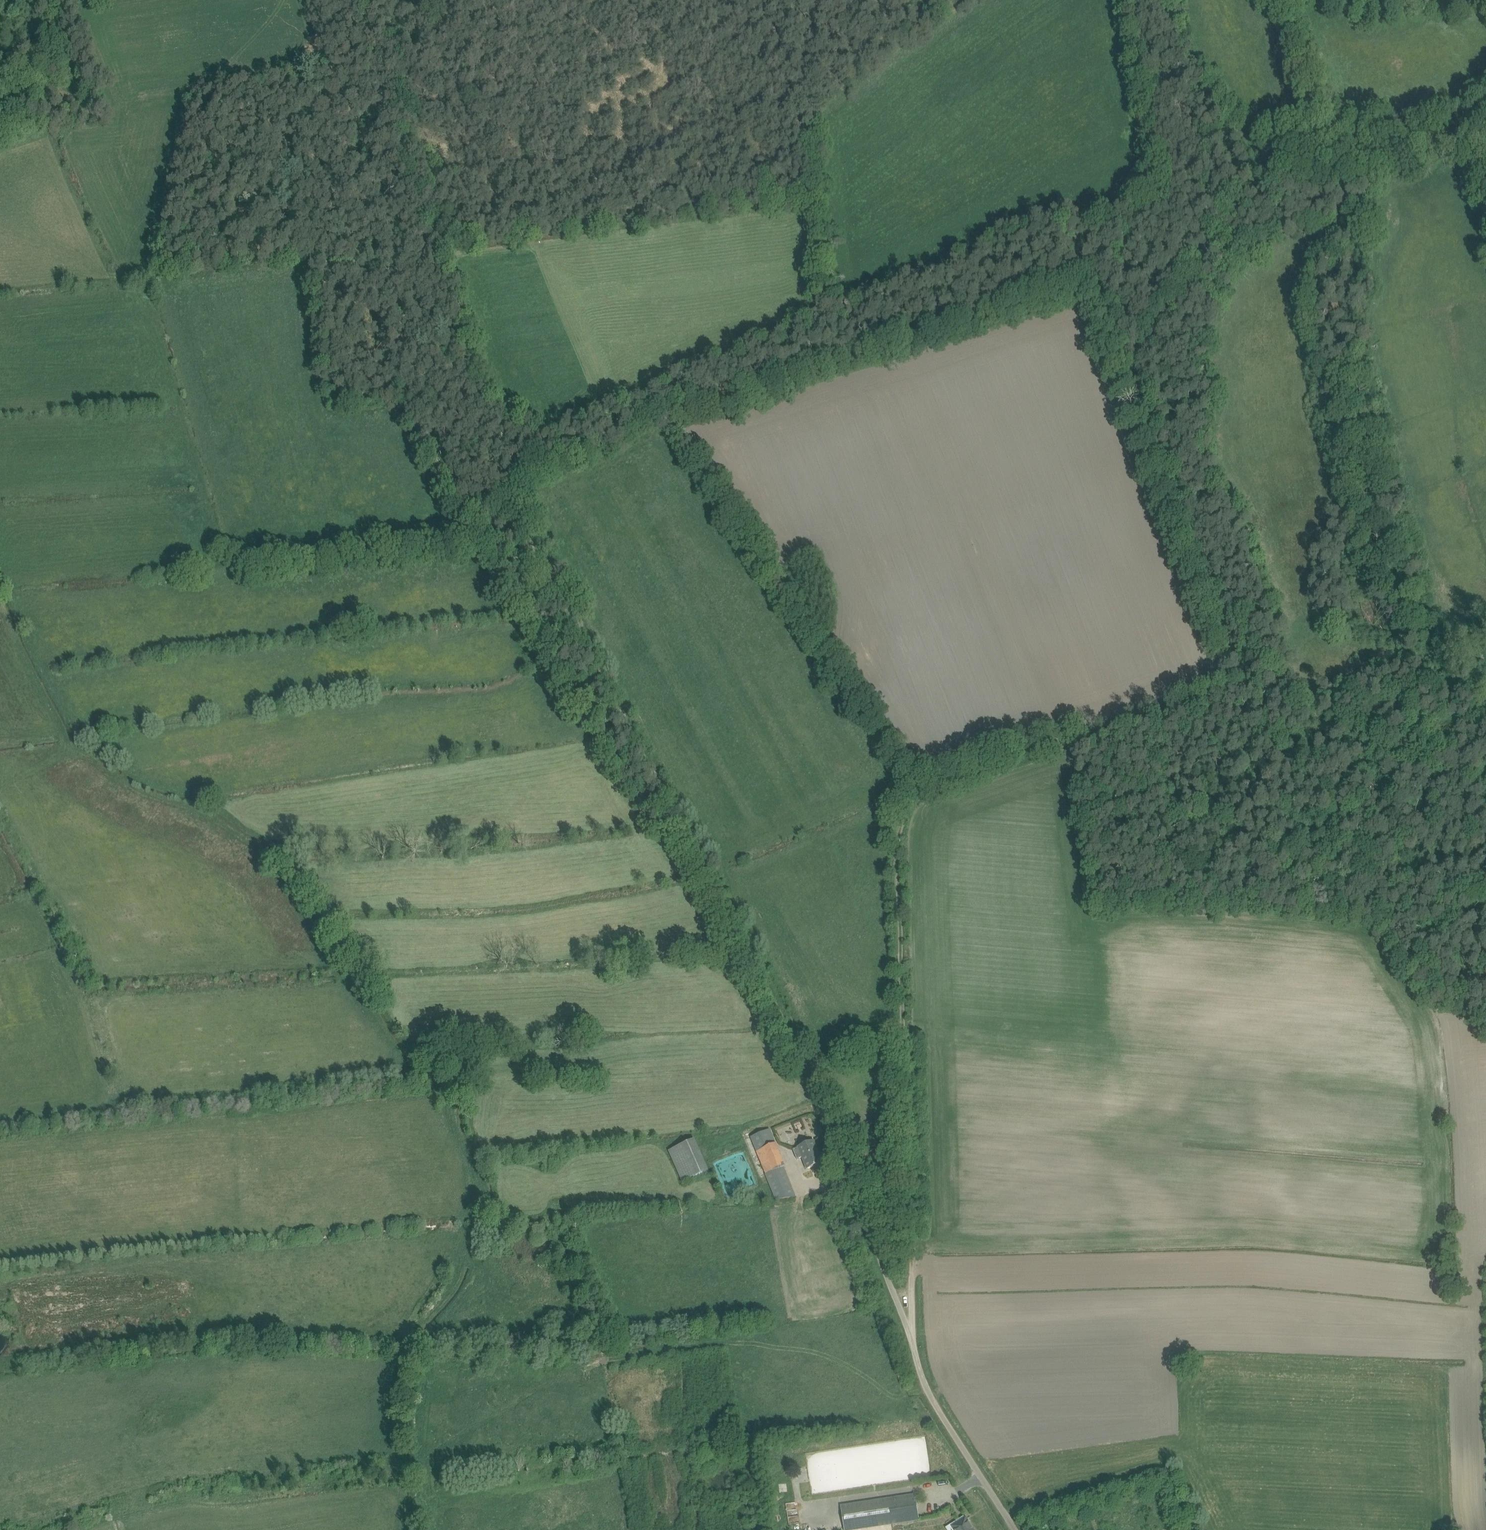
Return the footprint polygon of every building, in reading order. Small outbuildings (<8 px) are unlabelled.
[(769,1130),(750,1137),(776,1200),(795,1197),(784,1166),(776,1144),(769,1130)] [(668,1150),(682,1181),(708,1170),(694,1139),(668,1150)] [(800,1147),(793,1150),(797,1159),(802,1157),(807,1170),(808,1169),(814,1167),(823,1163),(814,1141),(805,1145),(800,1147)] [(793,1241),(803,1237),(800,1229),(789,1233),(793,1241)] [(845,1529),(857,1529),(919,1520),(915,1495),(841,1507),(845,1529)] [(951,1525),(955,1529),(973,1529),(966,1518),(960,1522),(959,1520),(951,1525)]
